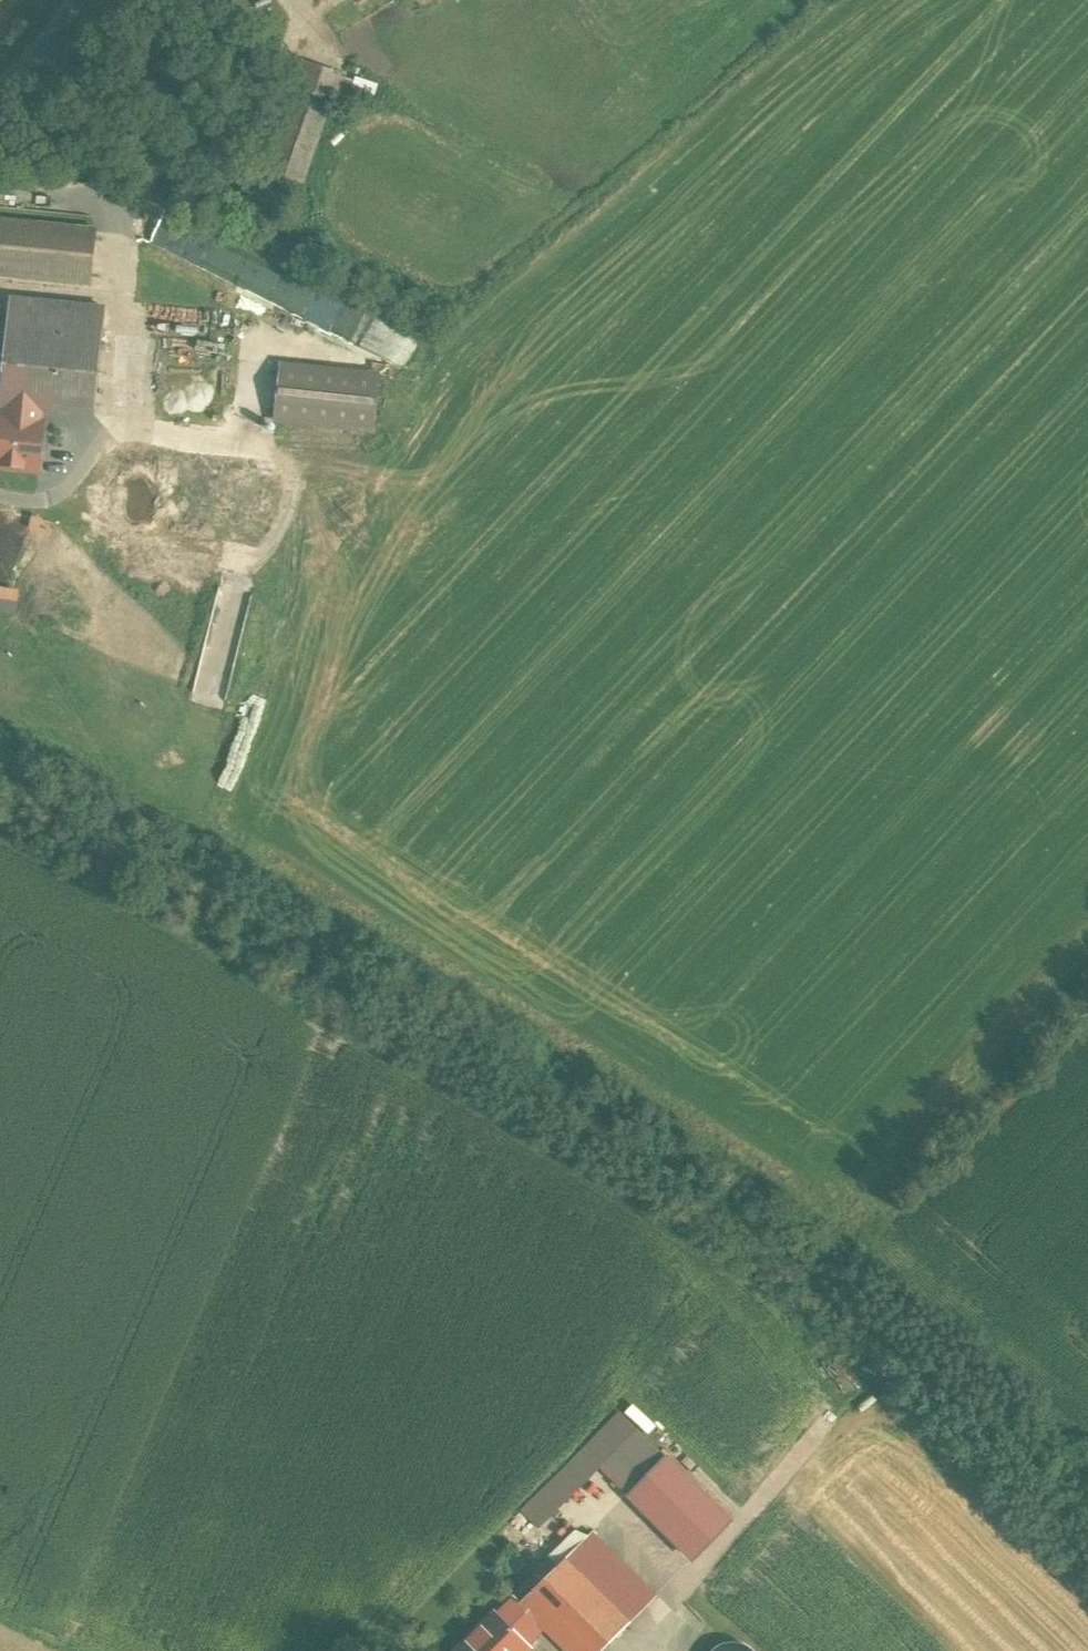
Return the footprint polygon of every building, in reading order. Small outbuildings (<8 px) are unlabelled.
[(339,74),(306,63),(263,188),(297,199),(333,92),(339,74)] [(0,219),(0,272),(85,282),(91,229),(0,219)] [(106,309),(11,299),(2,382),(19,384),(18,388),(42,390),(41,401),(53,402),(96,407),(106,309)] [(378,376),(281,365),(275,420),(372,431),(378,376)] [(2,382),(0,401),(0,406),(6,406),(5,420),(0,419),(0,465),(39,470),(44,424),(39,424),(41,409),(52,411),(53,402),(41,401),(42,390),(18,388),(19,384),(2,382)] [(617,1413),(521,1511),(539,1529),(603,1465),(631,1494),(664,1460),(617,1413)] [(667,1457),(664,1460),(631,1494),(628,1496),(692,1560),(731,1521),(667,1457)] [(591,1534),(520,1604),(536,1619),(567,1650),(602,1650),(655,1598),(591,1534)] [(520,1604),(502,1622),(495,1615),(459,1650),(522,1650),(526,1647),(517,1638),(536,1619),(520,1604)] [(746,1645),(735,1641),(723,1643),(713,1649),(711,1650),(754,1650),(746,1645)]
